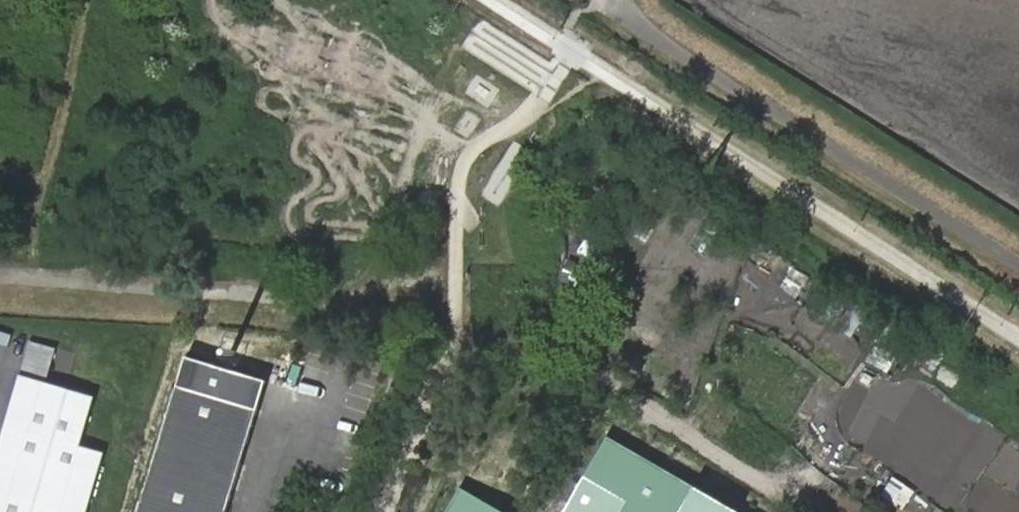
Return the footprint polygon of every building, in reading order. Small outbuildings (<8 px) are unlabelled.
[(26,337),(16,369),(43,377),(52,345),(26,337)] [(106,452),(80,444),(95,395),(23,373),(0,449),(0,511),(88,511),(106,452)] [(178,385),(140,511),(227,511),(258,410),(178,385)] [(605,436),(561,511),(735,511),(605,436)] [(900,509),(913,489),(887,473),(874,492),(900,509)] [(461,488),(447,511),(503,511),(461,488)]
